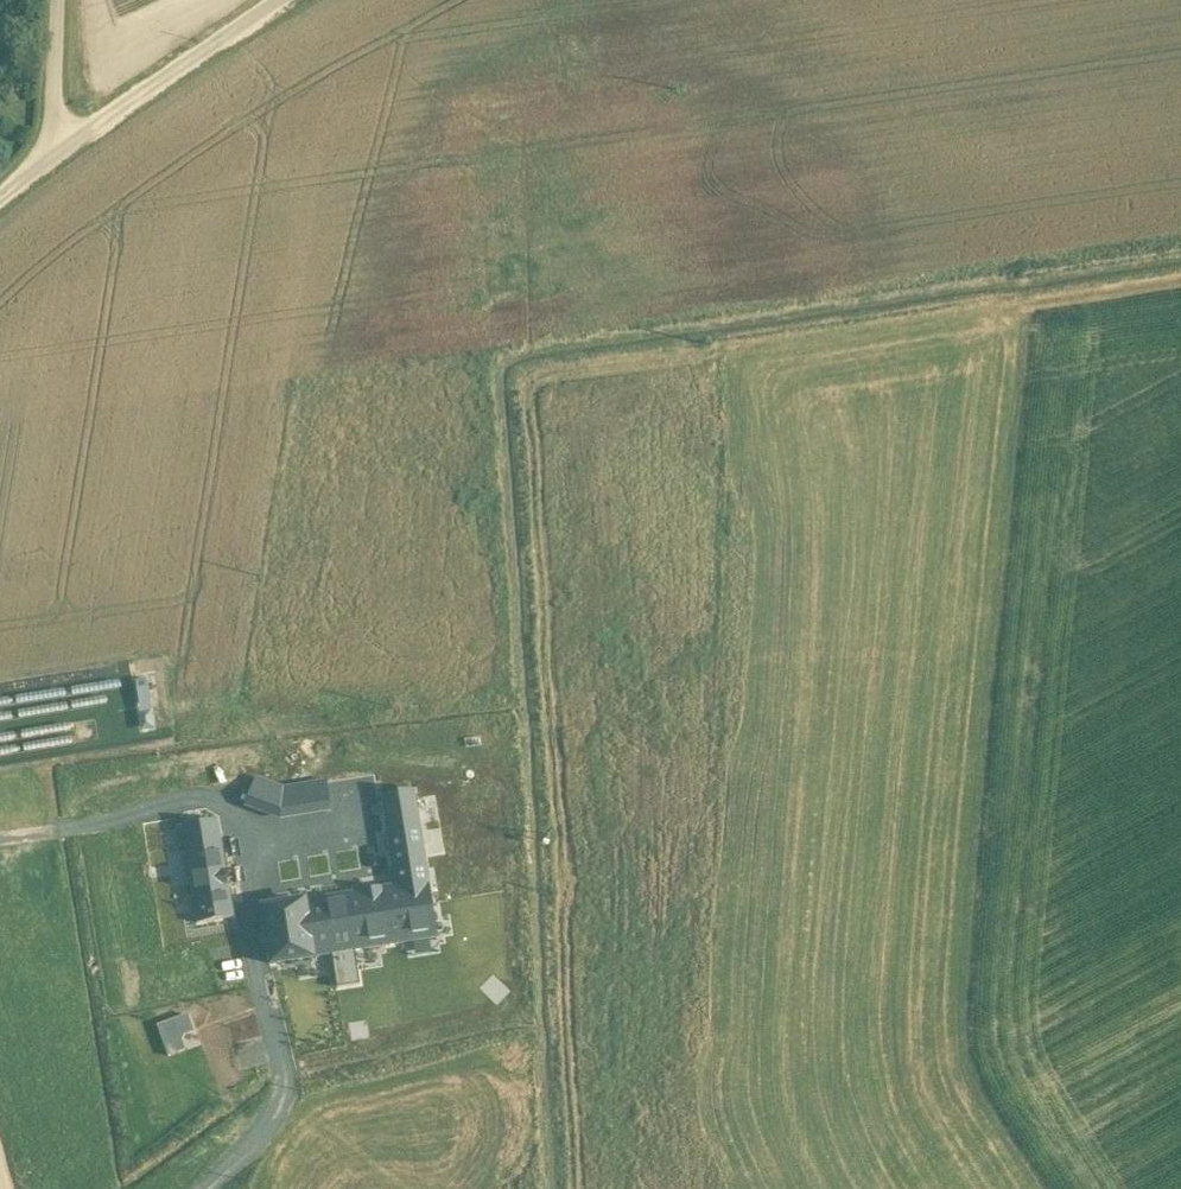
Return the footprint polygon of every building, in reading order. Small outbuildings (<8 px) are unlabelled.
[(0,40),(0,73),(15,63),(0,40)] [(415,749),(286,769),(250,774),(256,816),(316,807),(383,799),(413,795),(421,793),(415,749)] [(413,795),(383,799),(386,816),(415,812),(413,795)] [(316,807),(256,816),(257,823),(268,835),(319,828),(316,807)] [(415,812),(386,816),(389,833),(418,827),(415,812)] [(231,820),(216,822),(221,853),(236,851),(231,820)] [(216,822),(184,828),(199,922),(232,917),(221,853),(216,822)] [(418,827),(389,833),(398,887),(343,897),(346,917),(329,919),(335,953),(354,950),(436,937),(418,827)] [(170,846),(120,853),(124,881),(173,874),(170,846)] [(343,897),(304,903),(304,902),(263,909),(272,964),(312,958),(312,957),(332,954),(335,953),(329,919),(346,917),(343,897)] [(440,959),(436,937),(354,950),(360,984),(380,981),(378,969),(440,959)] [(337,987),(360,984),(354,950),(335,953),(332,954),(337,987)]
